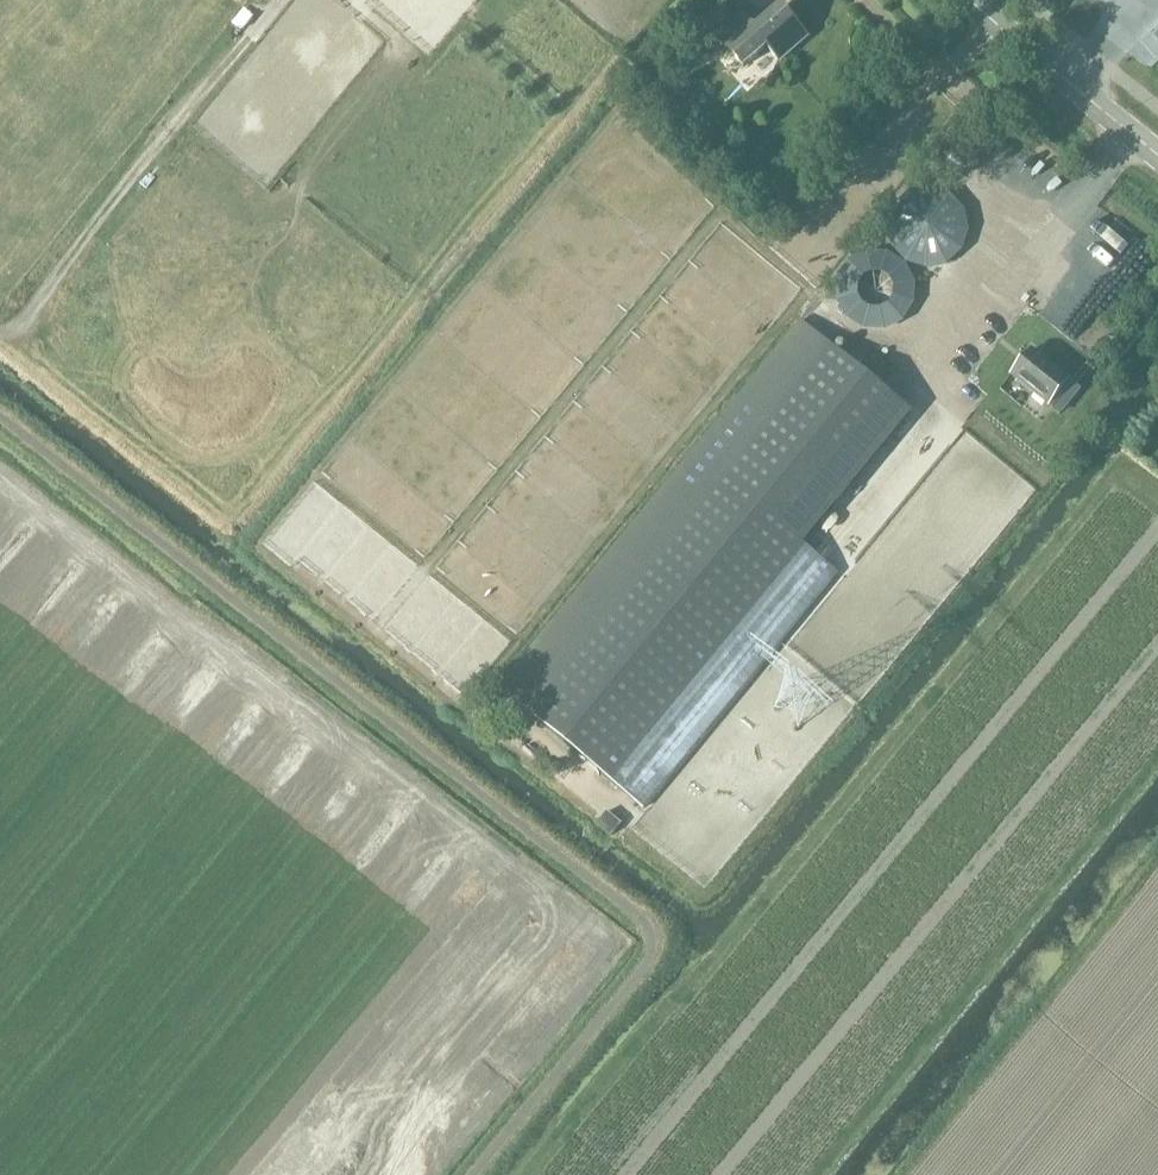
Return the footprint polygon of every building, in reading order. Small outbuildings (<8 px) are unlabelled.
[(742,15),(717,37),(742,66),(766,45),(779,59),(802,39),(803,41),(808,36),(797,25),(792,29),(789,25),(790,19),(782,11),(776,11),(771,15),(768,18),(768,24),(764,27),(757,27),(754,29),(742,15)] [(578,652),(529,711),(609,777),(643,806),(833,575),(798,547),(809,534),(911,410),(831,344),(754,437),(729,416),(553,631),(578,652)] [(1070,380),(1071,379),(1032,349),(1011,376),(1050,406),(1050,405),(1061,414),(1081,388),(1070,380)]
